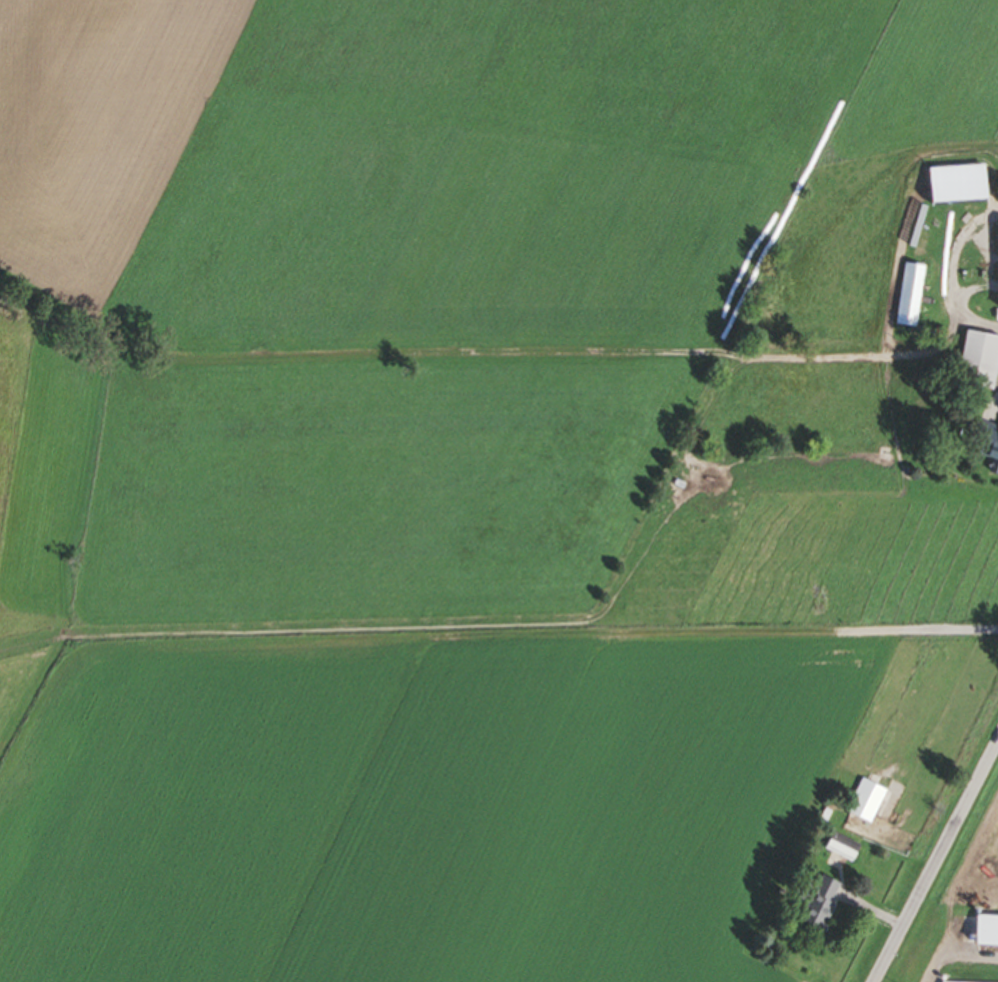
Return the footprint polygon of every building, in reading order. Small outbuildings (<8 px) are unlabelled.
[(916,330),(925,267),(905,264),(896,327),(916,330)] [(964,334),(956,386),(992,392),(997,357),(997,339),(964,334)] [(983,425),(973,457),(992,462),(988,475),(997,478),(997,429),(983,425)] [(846,816),(871,826),(885,792),(860,781),(846,816)] [(850,864),(857,848),(849,844),(830,835),(822,851),(850,864)] [(840,885),(817,878),(798,929),(820,938),(840,885)]
